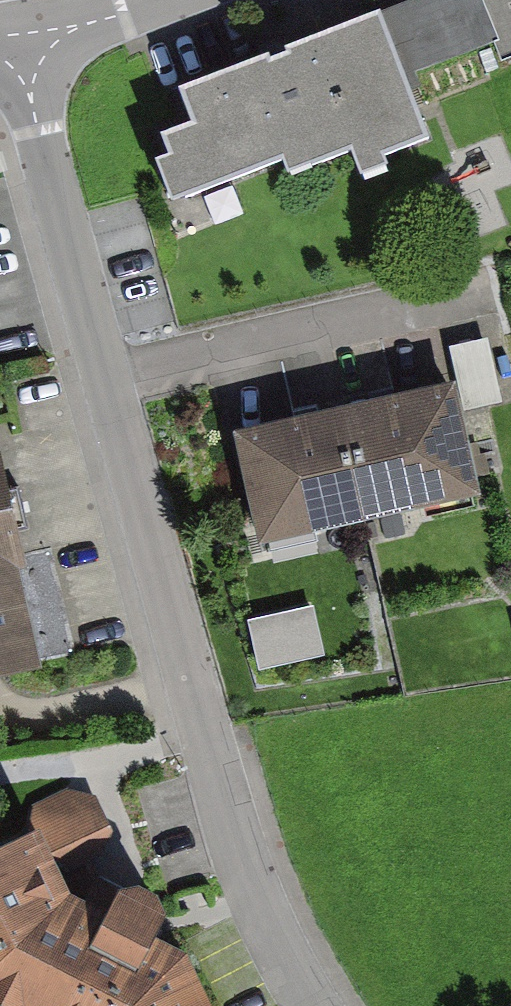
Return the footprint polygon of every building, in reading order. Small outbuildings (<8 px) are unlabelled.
[(353,163),(360,182),(429,156),(379,21),(246,69),(282,168),(289,186),(353,163)] [(164,211),(282,168),(246,69),(178,97),(191,130),(162,141),(171,164),(149,171),(164,211)] [(502,406),(488,342),(448,351),(463,415),(502,406)] [(455,394),(339,420),(364,530),(480,504),(455,394)] [(339,420),(232,444),(257,554),(364,530),(339,420)] [(37,679),(15,579),(21,577),(0,484),(0,687),(37,679)] [(263,661),(326,649),(316,599),(253,611),(263,661)] [(184,955),(74,905),(36,823),(0,837),(0,1005),(137,1005),(184,955)] [(184,955),(137,1005),(209,1005),(184,955)]
